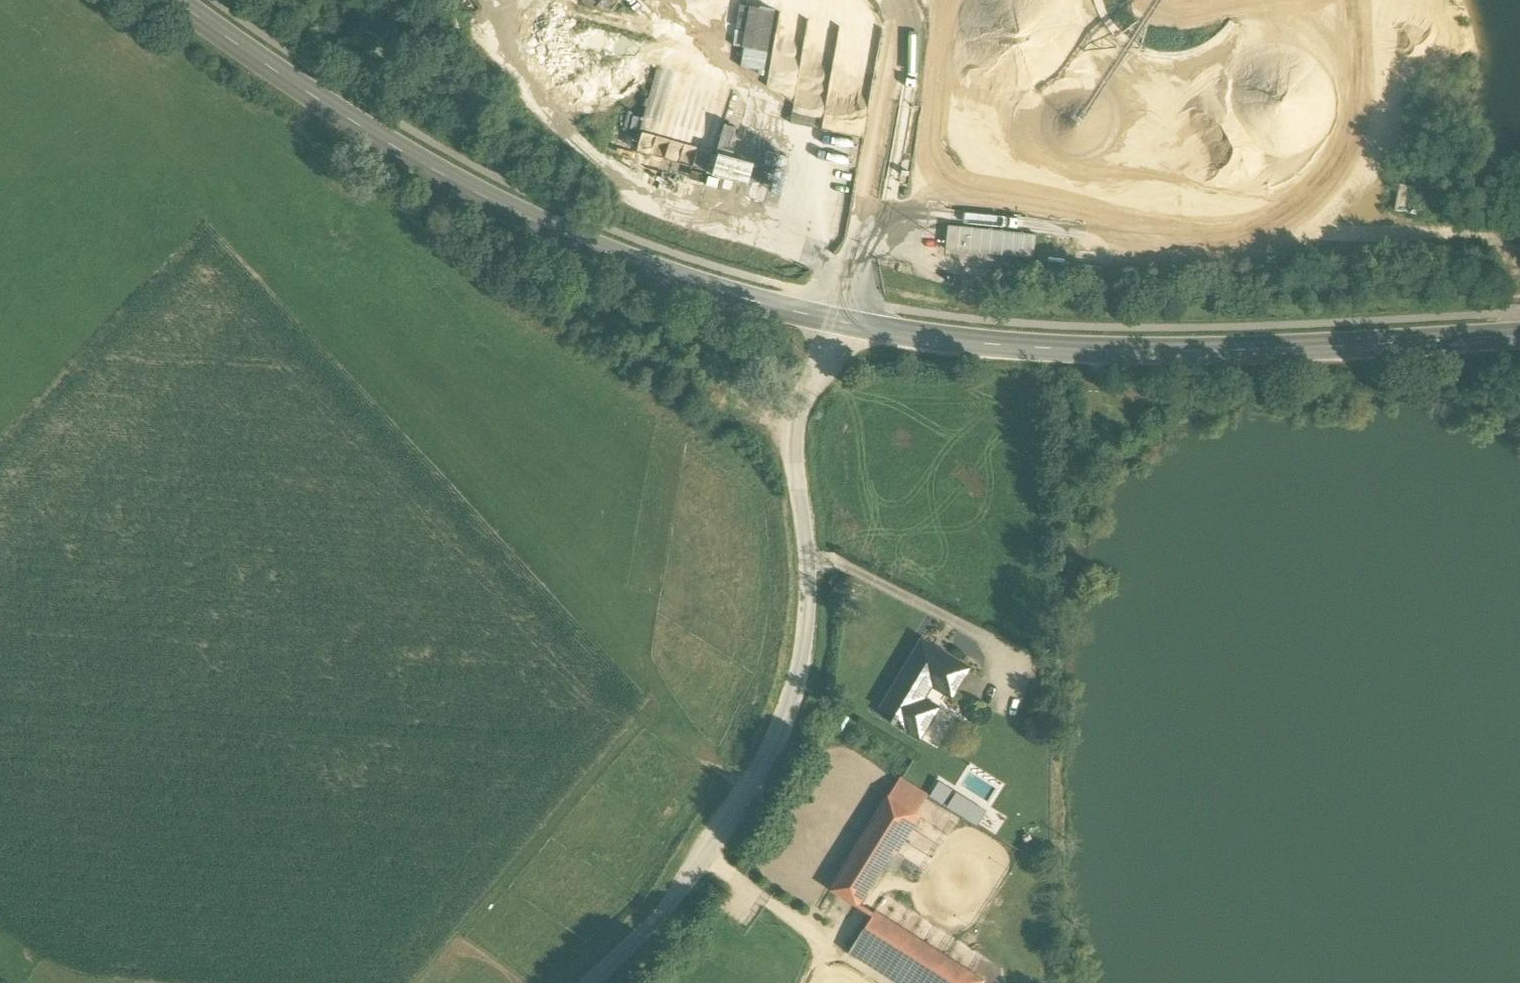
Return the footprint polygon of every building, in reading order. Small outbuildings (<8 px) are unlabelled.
[(776,11),(751,6),(743,47),(744,47),(768,52),(776,11)] [(768,52),(744,47),(741,67),(765,71),(768,52)] [(725,124),(717,152),(718,153),(729,156),(737,127),(725,124)] [(717,157),(636,134),(633,146),(641,148),(651,151),(714,168),(717,157)] [(651,151),(641,148),(639,154),(649,157),(651,151)] [(729,156),(718,153),(717,157),(714,168),(712,174),(726,178),(732,157),(729,156)] [(790,163),(790,161),(790,158),(788,156),(786,155),(784,154),(781,155),(779,156),(778,158),(777,161),(778,163),(779,165),(781,167),(784,167),(786,167),(788,165),(790,163)] [(755,163),(732,157),(726,178),(749,184),(755,163)] [(786,176),(786,174),(786,171),(785,169),(782,168),(780,167),(778,168),(775,169),(774,171),(774,174),(774,176),(776,178),(778,180),(780,180),(783,180),(785,178),(786,176)] [(726,178),(710,174),(707,186),(722,190),(726,178)] [(782,189),(783,187),(782,184),(781,182),(779,181),(776,180),(774,181),(772,182),(770,184),(770,187),(770,189),(772,191),(774,193),(776,193),(779,193),(781,191),(782,189)] [(1034,255),(1036,231),(946,224),(945,248),(1034,255)] [(977,278),(963,277),(962,288),(976,289),(977,278)] [(896,716),(907,723),(908,724),(922,701),(917,698),(932,674),(947,648),(922,633),(884,696),(901,707),(896,716)] [(967,660),(947,648),(932,674),(952,686),(967,660)] [(922,701),(908,724),(907,723),(903,729),(920,739),(939,707),(924,698),(922,701)] [(901,778),(857,849),(882,865),(927,795),(901,778)] [(991,799),(961,785),(958,790),(938,780),(929,797),(979,823),(991,799)] [(857,849),(832,889),(857,905),(882,865),(857,849)] [(875,912),(850,951),(902,982),(982,982),(983,981),(875,912)]
